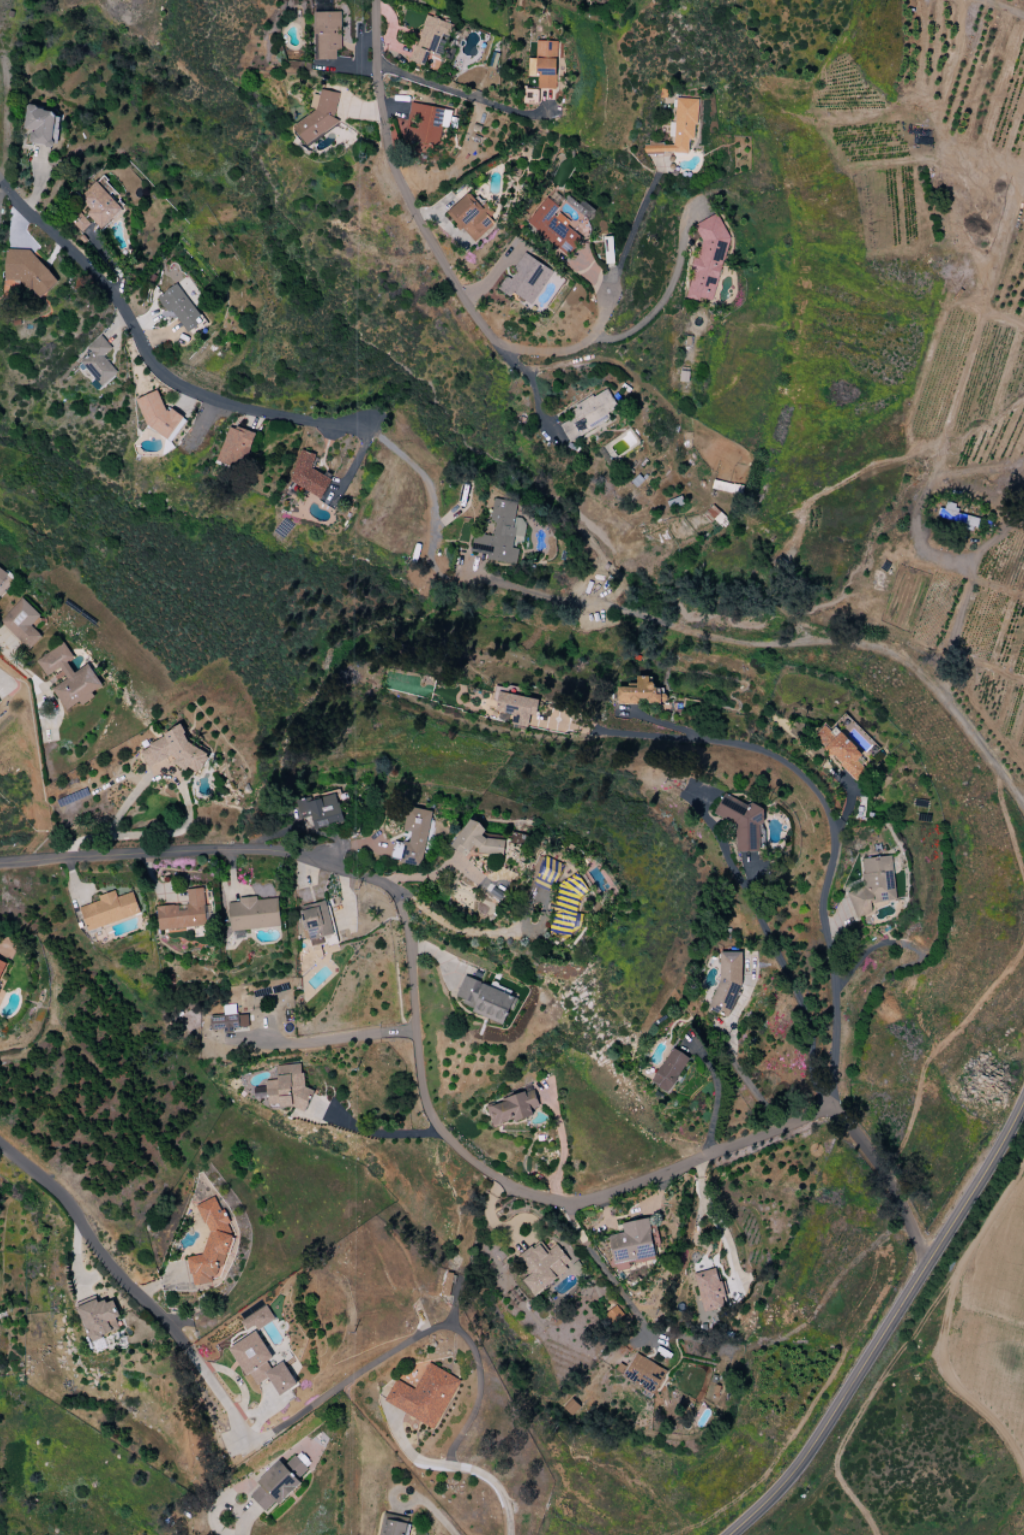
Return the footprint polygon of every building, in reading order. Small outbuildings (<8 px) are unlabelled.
[(341,12),(314,12),(314,60),(336,60),(336,50),(341,49),(341,12)] [(411,62),(425,66),(428,55),(441,58),(451,23),(424,15),(411,62)] [(536,89),(557,89),(558,41),(537,41),(536,89)] [(537,103),(537,89),(523,89),(523,103),(537,103)] [(313,90),(310,108),(312,108),(309,121),(299,119),(297,134),(333,140),(337,119),(334,119),(338,94),(313,90)] [(688,154),(689,139),(696,140),(698,99),(675,98),(673,144),(644,143),(643,153),(688,154)] [(425,155),(427,146),(439,148),(445,108),(410,103),(404,140),(415,142),(413,153),(425,155)] [(29,143),(53,147),(56,129),(54,129),(57,111),(27,106),(24,129),(32,130),(29,143)] [(76,201),(102,229),(122,210),(96,182),(76,201)] [(474,243),(495,224),(484,212),(487,209),(470,190),(446,213),(474,243)] [(556,212),(559,207),(544,197),(526,227),(567,252),(578,235),(566,227),(570,221),(556,212)] [(80,233),(90,224),(79,211),(69,220),(80,233)] [(713,301),(728,237),(718,214),(694,224),(701,241),(698,256),(693,258),(690,269),(692,272),(686,296),(689,295),(713,301)] [(30,250),(6,249),(4,281),(23,282),(39,299),(58,281),(30,250)] [(505,276),(497,290),(510,297),(512,293),(532,305),(553,270),(524,254),(509,278),(505,276)] [(183,332),(201,321),(178,283),(160,295),(183,332)] [(103,356),(112,348),(100,335),(86,348),(90,353),(80,362),(96,380),(92,383),(99,390),(118,373),(103,356)] [(569,442),(610,419),(607,413),(617,408),(607,388),(569,409),(573,417),(560,425),(569,442)] [(153,436),(182,426),(176,408),(165,411),(158,391),(140,397),(153,436)] [(255,433),(229,425),(217,463),(243,471),(255,433)] [(290,486),(325,495),(330,474),(311,470),(315,454),(299,450),(290,486)] [(495,498),(490,535),(473,533),(471,552),(487,554),(486,560),(515,564),(517,549),(511,548),(517,501),(495,498)] [(704,514),(718,527),(726,518),(712,505),(704,514)] [(979,519),(939,507),(936,517),(976,529),(979,519)] [(524,540),(525,519),(515,519),(514,539),(524,540)] [(8,573),(0,568),(0,587),(8,573)] [(41,616),(22,598),(0,621),(0,622),(29,650),(42,636),(31,626),(41,616)] [(52,688),(66,711),(79,702),(81,705),(95,697),(92,693),(103,686),(88,664),(74,673),(67,662),(74,658),(64,642),(36,660),(46,676),(59,668),(67,679),(52,688)] [(617,687),(617,703),(663,705),(664,689),(654,688),(654,682),(647,682),(647,676),(637,676),(637,688),(617,687)] [(528,727),(529,718),(536,719),(539,699),(511,695),(512,689),(496,686),(492,712),(513,715),(511,725),(528,727)] [(867,772),(857,760),(862,756),(837,726),(830,732),(825,725),(814,734),(854,782),(867,772)] [(139,752),(147,766),(153,769),(148,779),(155,775),(162,761),(171,757),(176,765),(186,771),(189,768),(199,774),(208,757),(205,752),(191,744),(181,726),(151,743),(148,747),(139,752)] [(343,822),(336,790),(297,800),(303,822),(313,820),(315,829),(343,822)] [(736,852),(760,851),(759,831),(764,819),(764,808),(751,803),(750,805),(723,794),(714,815),(735,825),(736,852)] [(431,811),(408,806),(403,831),(410,832),(408,843),(394,841),(390,860),(421,866),(431,811)] [(477,853),(503,856),(505,840),(483,838),(485,824),(462,821),(458,849),(478,851),(477,853)] [(896,901),(892,856),(861,858),(863,889),(851,890),(853,916),(872,915),(871,903),(896,901)] [(561,862),(543,857),(534,886),(552,891),(561,862)] [(559,879),(549,933),(571,937),(572,927),(581,929),(583,914),(575,913),(581,883),(559,879)] [(206,927),(204,888),(187,889),(188,905),(157,907),(158,929),(206,927)] [(140,914),(133,892),(117,897),(115,891),(99,896),(100,901),(80,907),(87,931),(140,914)] [(278,898),(256,900),(256,897),(238,898),(238,902),(228,903),(230,931),(281,927),(278,898)] [(322,936),(334,933),(327,901),(301,907),(309,947),(324,943),(322,936)] [(742,952),(720,952),(720,976),(707,1010),(720,1014),(730,1014),(742,983),(742,952)] [(506,1023),(515,996),(463,978),(456,997),(464,999),(461,1008),(506,1023)] [(248,1027),(247,1015),(233,1016),(233,1006),(230,1006),(230,1016),(209,1018),(210,1030),(224,1029),(224,1033),(233,1032),(232,1028),(248,1027)] [(689,1057),(670,1048),(652,1083),(670,1093),(689,1057)] [(276,1066),(277,1080),(265,1081),(265,1087),(254,1088),(255,1099),(268,1098),(269,1109),(309,1107),(308,1089),(303,1089),(302,1064),(276,1066)] [(539,1107),(534,1090),(485,1105),(492,1127),(533,1115),(531,1109),(539,1107)] [(194,1283),(210,1287),(213,1278),(221,1274),(233,1236),(229,1225),(229,1222),(226,1212),(221,1211),(215,1197),(196,1205),(208,1235),(203,1252),(185,1259),(194,1283)] [(621,1223),(623,1233),(608,1235),(613,1265),(655,1258),(649,1218),(621,1223)] [(556,1244),(545,1252),(538,1242),(519,1257),(531,1273),(522,1280),(533,1295),(572,1265),(556,1244)] [(726,1307),(716,1268),(693,1274),(704,1313),(726,1307)] [(443,1295),(452,1296),(454,1273),(445,1272),(443,1295)] [(77,1307),(91,1342),(120,1330),(115,1318),(120,1316),(113,1299),(99,1304),(97,1299),(77,1307)] [(256,1331),(275,1320),(267,1306),(240,1321),(248,1336),(229,1347),(246,1376),(250,1373),(257,1385),(269,1378),(279,1397),(298,1386),(283,1361),(271,1369),(267,1361),(272,1359),(256,1331)] [(604,1315),(614,1326),(625,1317),(615,1306),(604,1315)] [(666,1368),(634,1355),(629,1367),(619,1363),(614,1374),(646,1388),(643,1394),(653,1399),(666,1368)] [(383,1402),(435,1429),(461,1380),(428,1363),(414,1390),(395,1379),(383,1402)] [(265,1511),(275,1502),(277,1504),(310,1472),(295,1455),(284,1465),(279,1460),(257,1481),(260,1485),(250,1495),(265,1511)] [(409,1518),(383,1514),(379,1534),(406,1534),(409,1518)]
